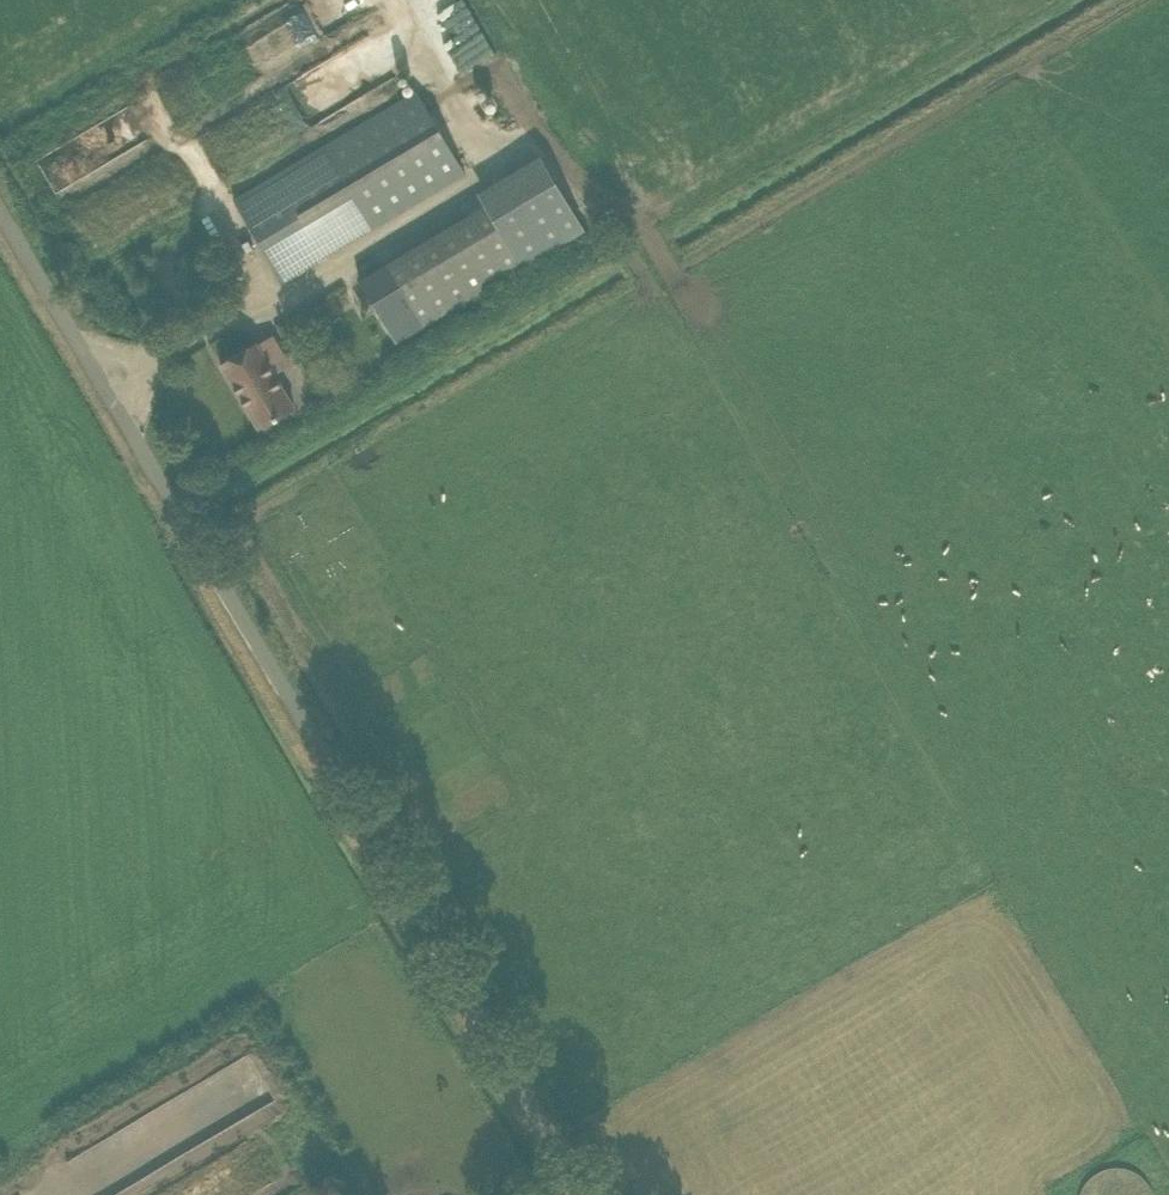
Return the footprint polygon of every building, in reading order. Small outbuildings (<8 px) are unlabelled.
[(465,172),(417,91),(234,199),(282,281),(465,172)] [(89,122),(61,136),(67,148),(95,133),(89,122)] [(417,315),(512,261),(483,210),(388,264),(417,315)] [(388,264),(359,279),(396,341),(423,324),(417,315),(388,264)] [(260,428),(295,407),(256,341),(221,362),(260,428)]
